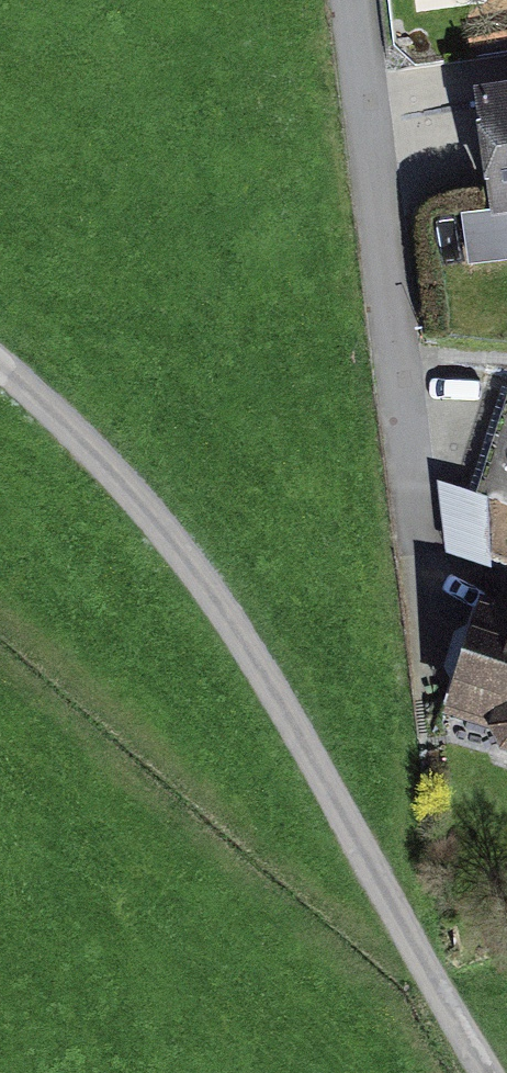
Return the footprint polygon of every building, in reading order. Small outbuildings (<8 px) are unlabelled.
[(469,109),(484,229),(506,226),(506,104),(469,109)] [(448,504),(447,554),(481,555),(481,504),(448,504)] [(506,739),(506,614),(487,607),(448,718),(506,739)]
